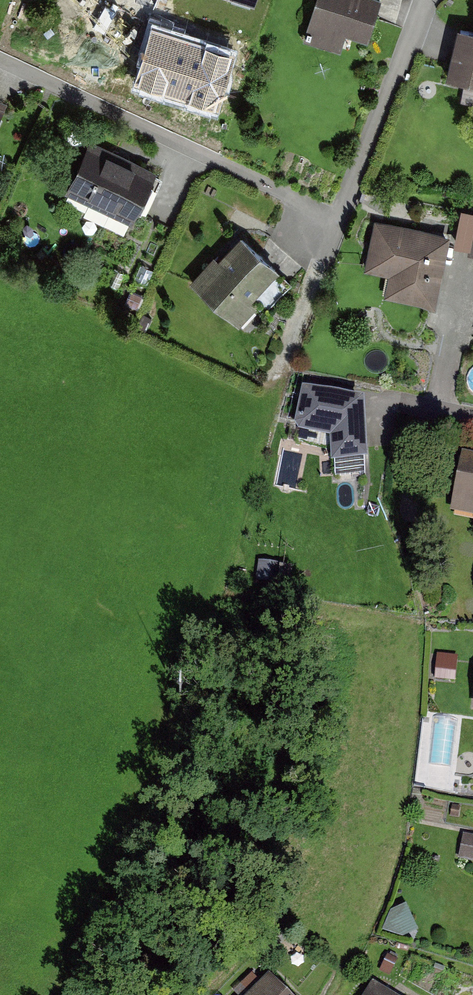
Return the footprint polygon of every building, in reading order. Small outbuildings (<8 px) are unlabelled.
[(254,9),(256,0),(226,0),(254,9)] [(303,45),(340,55),(344,40),(370,47),(383,0),(316,0),(303,45)] [(217,114),(235,56),(153,30),(135,89),(217,114)] [(460,30),(450,78),(472,82),(472,33),(460,30)] [(65,194),(132,224),(157,170),(91,139),(65,194)] [(466,211),(459,247),(472,250),(472,212),(466,211)] [(448,236),(377,224),(368,274),(391,278),(388,299),(436,307),(448,236)] [(210,256),(191,276),(237,321),(254,304),(248,298),(276,269),(240,233),(215,259),(210,256)] [(364,461),(367,461),(364,400),(303,387),(295,425),(299,432),(329,438),(331,463),(334,463),(364,461)] [(462,457),(452,514),(472,517),(472,459),(462,457)] [(364,461),(334,463),(335,476),(365,474),(364,461)] [(466,835),(463,858),(472,859),(472,836),(466,835)] [(393,904),(386,930),(411,936),(418,911),(393,904)] [(269,977),(251,994),(287,994),(269,977)] [(373,984),(366,994),(391,994),(373,984)]
